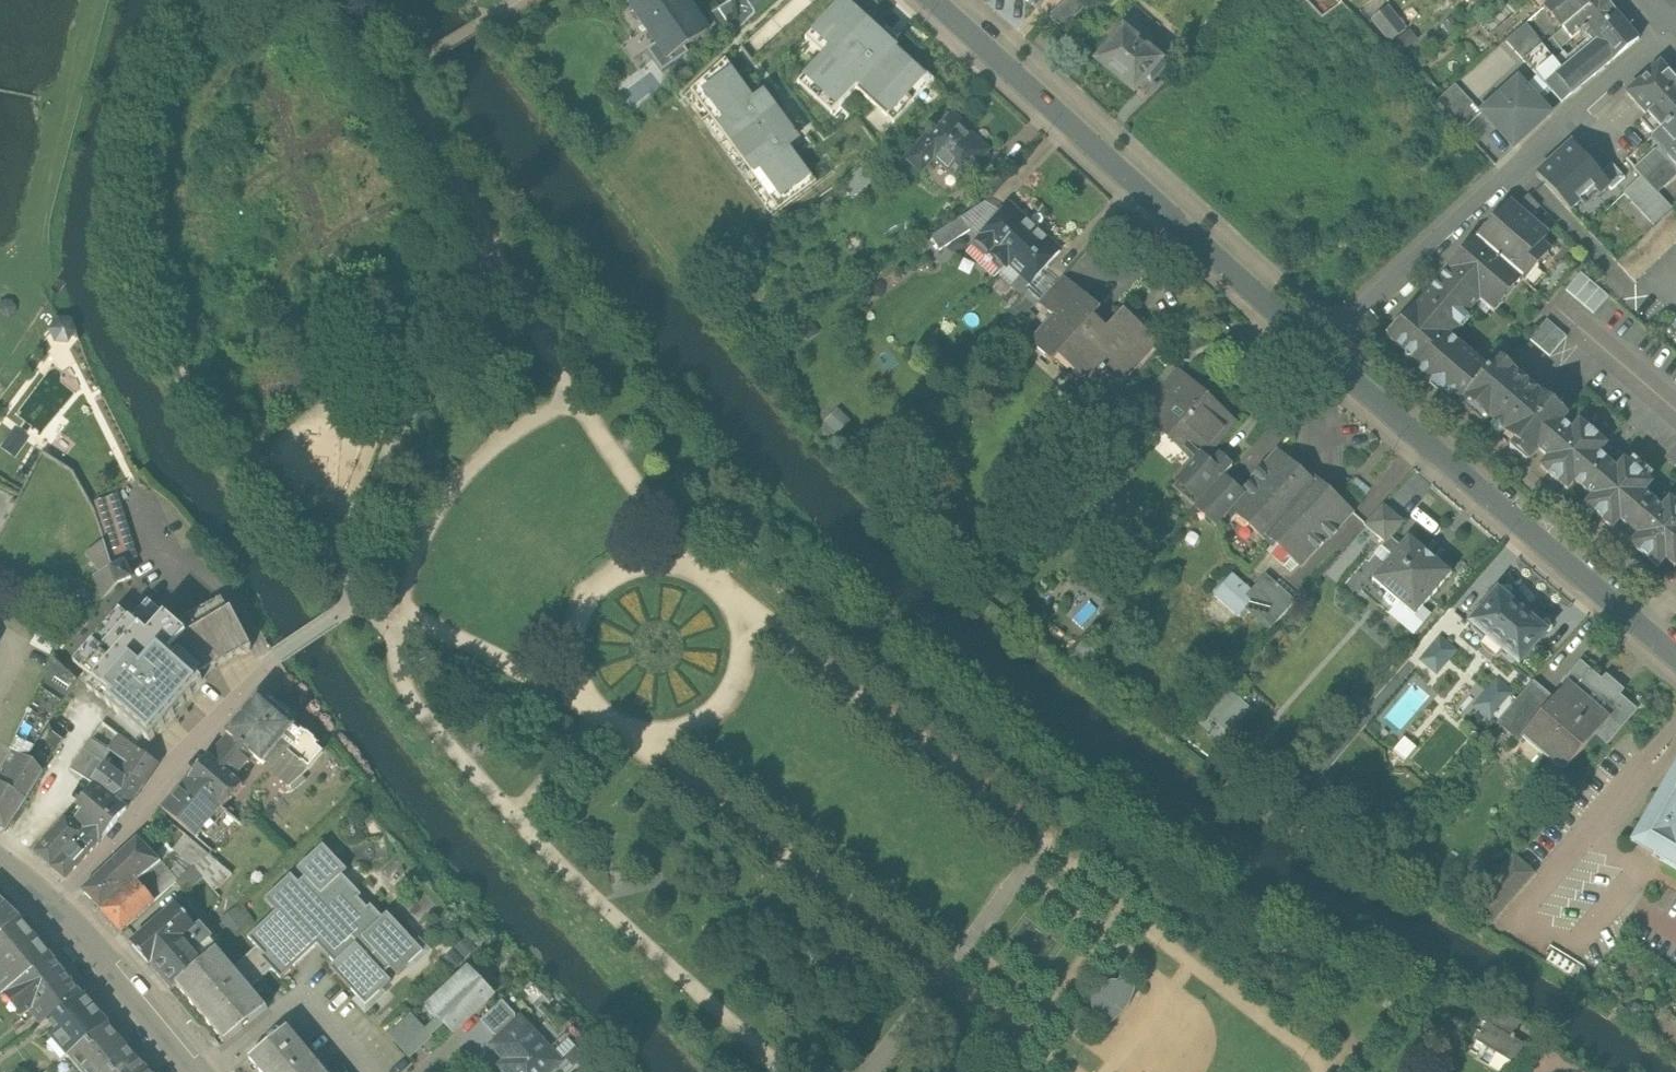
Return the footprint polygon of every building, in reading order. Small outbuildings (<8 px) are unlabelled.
[(686,0),(640,0),(632,6),(648,28),(653,25),(663,39),(658,43),(670,59),(686,48),(708,32),(697,15),(686,0)] [(718,9),(735,33),(757,13),(748,0),(731,0),(718,9)] [(817,33),(862,74),(892,41),(847,0),(817,33)] [(1037,7),(1036,8),(1038,10),(1047,0),(1029,0),(1037,7)] [(1052,15),(1064,27),(1090,2),(1088,0),(1066,0),(1052,15)] [(1517,14),(1533,0),(1505,0),(1517,14)] [(1546,7),(1564,28),(1598,0),(1554,0),(1546,7)] [(1564,28),(1572,39),(1581,33),(1585,25),(1590,30),(1587,33),(1590,37),(1617,14),(1605,0),(1598,0),(1564,28)] [(1408,28),(1390,7),(1374,21),(1390,42),(1408,28)] [(1564,69),(1556,60),(1565,52),(1561,47),(1554,38),(1546,45),(1544,44),(1543,45),(1524,60),(1563,103),(1573,93),(1614,59),(1638,39),(1617,14),(1590,37),(1595,44),(1564,69)] [(1526,23),(1506,41),(1524,60),(1543,45),(1526,23)] [(1144,35),(1131,25),(1126,30),(1099,61),(1135,92),(1147,79),(1152,83),(1167,65),(1150,50),(1155,45),(1153,43),(1155,41),(1146,33),(1144,35)] [(1572,39),(1564,28),(1553,37),(1554,38),(1561,47),(1572,39)] [(670,59),(658,43),(648,50),(663,72),(690,53),(686,48),(670,59)] [(712,55),(678,86),(683,93),(720,66),(712,55)] [(1660,64),(1628,93),(1661,130),(1675,117),(1675,82),(1660,64)] [(784,148),(721,66),(720,66),(683,93),(718,141),(744,122),(770,158),(784,148)] [(1440,91),(1423,73),(1416,79),(1433,98),(1440,91)] [(1519,79),(1482,112),(1514,147),(1550,114),(1519,79)] [(1482,112),(1456,84),(1438,101),(1464,130),(1482,112)] [(770,158),(769,159),(797,198),(870,144),(841,105),(770,158)] [(952,113),(930,137),(927,134),(905,158),(920,172),(933,157),(960,181),(987,151),(961,128),(965,124),(952,113)] [(1661,130),(1661,131),(1656,135),(1666,146),(1659,153),(1656,150),(1635,168),(1642,177),(1645,178),(1672,153),(1670,151),(1675,146),(1675,117),(1661,130)] [(770,158),(744,122),(718,141),(774,216),(797,198),(769,159),(770,158)] [(1600,198),(1611,189),(1599,175),(1571,143),(1536,174),(1572,214),(1582,205),(1585,209),(1599,197),(1600,198)] [(1670,151),(1672,153),(1645,178),(1658,193),(1675,177),(1675,146),(1670,151)] [(1599,175),(1611,189),(1613,190),(1625,179),(1612,164),(1599,175)] [(999,168),(981,187),(992,197),(1009,178),(999,168)] [(1645,178),(1642,177),(1625,194),(1655,226),(1666,216),(1673,209),(1658,193),(1645,178)] [(1540,207),(1529,195),(1520,202),(1532,215),(1540,207)] [(1508,204),(1495,219),(1494,219),(1477,238),(1522,279),(1525,281),(1549,253),(1540,246),(1547,238),(1508,204)] [(1010,206),(977,241),(1005,267),(1037,231),(1010,206)] [(1673,209),(1666,216),(1675,227),(1675,213),(1673,209)] [(1617,262),(1635,282),(1675,243),(1675,227),(1666,216),(1655,226),(1617,262)] [(962,217),(931,237),(941,252),(971,231),(962,217)] [(1037,231),(1005,267),(1006,267),(1010,263),(1032,283),(1061,252),(1037,231)] [(1477,238),(1476,237),(1447,270),(1448,271),(1480,299),(1494,311),(1522,279),(1477,238)] [(1417,307),(1450,335),(1454,330),(1456,332),(1473,314),(1470,311),(1480,299),(1448,271),(1417,307)] [(1582,271),(1567,289),(1576,297),(1591,279),(1582,271)] [(1064,275),(1039,302),(1056,317),(1080,289),(1064,275)] [(1591,279),(1576,297),(1585,305),(1600,287),(1591,279)] [(1600,287),(1585,305),(1594,312),(1609,295),(1600,287)] [(1092,377),(1139,324),(1124,310),(1101,335),(1088,323),(1102,308),(1080,289),(1056,317),(1032,344),(1053,363),(1063,351),(1092,377)] [(1029,291),(1010,312),(1021,322),(1040,301),(1029,291)] [(1450,335),(1417,307),(1415,306),(1388,337),(1406,353),(1407,359),(1413,359),(1429,373),(1425,378),(1456,405),(1464,397),(1488,368),(1450,335)] [(1548,318),(1531,338),(1540,347),(1557,327),(1548,318)] [(70,320),(58,320),(52,328),(57,339),(68,339),(74,332),(74,330),(70,320)] [(1139,324),(1092,377),(1111,393),(1105,400),(1106,401),(1159,342),(1139,324)] [(1567,335),(1557,327),(1540,347),(1550,355),(1567,335)] [(1569,415),(1499,356),(1488,368),(1464,397),(1494,423),(1491,427),(1491,431),(1496,435),(1500,434),(1504,431),(1515,440),(1511,445),(1530,461),(1540,450),(1563,422),(1569,415)] [(1170,437),(1205,397),(1180,375),(1164,393),(1145,414),(1170,437)] [(1153,384),(1135,405),(1145,414),(1164,393),(1153,384)] [(1205,397),(1170,437),(1196,461),(1176,483),(1189,494),(1192,490),(1203,500),(1204,499),(1224,476),(1233,466),(1210,446),(1232,422),(1205,397)] [(840,409),(823,423),(833,435),(850,421),(840,409)] [(1572,430),(1563,422),(1540,450),(1549,457),(1541,466),(1568,490),(1576,481),(1585,489),(1609,461),(1600,454),(1607,445),(1580,421),(1572,430)] [(1251,527),(1302,472),(1279,452),(1278,451),(1253,479),(1254,481),(1243,493),(1230,508),(1231,509),(1251,527)] [(1617,469),(1609,461),(1585,489),(1594,496),(1586,505),(1613,529),(1621,519),(1630,527),(1654,500),(1644,492),(1652,483),(1625,460),(1617,469)] [(1302,472),(1251,527),(1272,546),(1275,542),(1325,487),(1321,483),(1319,484),(1312,477),(1310,479),(1302,472)] [(1224,476),(1204,499),(1224,517),(1231,509),(1230,508),(1243,493),(1224,476)] [(1325,487),(1275,542),(1300,565),(1301,566),(1302,565),(1325,539),(1327,540),(1352,513),(1353,512),(1352,511),(1325,487)] [(122,553),(126,561),(139,556),(121,495),(91,507),(94,512),(109,558),(122,553)] [(1654,500),(1630,527),(1639,535),(1631,544),(1659,568),(1667,558),(1675,566),(1675,503),(1670,499),(1663,508),(1654,500)] [(1384,504),(1365,525),(1385,542),(1390,536),(1392,538),(1405,522),(1384,504)] [(1408,539),(1402,547),(1392,538),(1390,536),(1385,542),(1382,546),(1393,557),(1388,563),(1387,563),(1386,564),(1386,565),(1381,571),(1380,571),(1379,572),(1380,573),(1374,579),(1373,580),(1373,581),(1388,594),(1382,600),(1393,609),(1391,612),(1414,632),(1428,616),(1421,610),(1422,608),(1423,608),(1424,607),(1429,600),(1430,600),(1431,599),(1436,592),(1437,592),(1438,591),(1444,584),(1445,583),(1445,582),(1451,576),(1452,575),(1452,574),(1451,573),(1450,573),(1444,568),(1444,567),(1443,566),(1443,567),(1437,561),(1446,550),(1434,540),(1424,551),(1418,546),(1419,545),(1417,544),(1411,539),(1410,538),(1409,538),(1408,539)] [(109,558),(112,567),(126,561),(122,553),(109,558)] [(126,561),(112,567),(118,581),(131,576),(126,561)] [(1255,594),(1232,575),(1215,594),(1238,615),(1246,606),(1256,595),(1255,594)] [(1268,580),(1255,594),(1256,595),(1246,606),(1271,629),(1294,603),(1268,580)] [(1510,602),(1497,592),(1471,623),(1475,627),(1472,630),(1483,639),(1483,647),(1479,650),(1484,656),(1493,661),(1494,657),(1502,655),(1513,664),(1515,661),(1519,665),(1546,633),(1535,623),(1535,622),(1521,610),(1521,609),(1514,603),(1514,604),(1511,601),(1510,602)] [(149,601),(134,618),(116,602),(62,664),(83,684),(149,740),(151,742),(154,740),(153,739),(167,723),(168,724),(172,719),(171,719),(185,702),(186,703),(189,700),(188,699),(202,682),(202,683),(205,679),(215,667),(214,665),(240,651),(245,652),(249,650),(250,646),(230,608),(228,609),(222,598),(187,617),(195,631),(184,636),(179,626),(167,615),(166,616),(149,601)] [(1089,636),(1070,654),(1081,667),(1101,649),(1089,636)] [(1451,647),(1439,637),(1432,646),(1444,656),(1451,647)] [(1565,687),(1554,699),(1535,683),(1530,688),(1549,705),(1528,730),(1529,732),(1524,737),(1565,772),(1596,735),(1608,745),(1638,710),(1581,662),(1562,684),(1565,687)] [(1533,681),(1497,724),(1519,743),(1524,737),(1529,732),(1528,730),(1549,705),(1530,688),(1535,683),(1533,681)] [(1229,689),(1206,716),(1231,736),(1254,710),(1229,689)] [(1511,699),(1499,689),(1492,697),(1504,707),(1511,699)] [(296,726),(259,695),(227,732),(254,756),(264,764),(266,762),(273,768),(283,757),(291,764),(281,775),(292,784),(303,775),(324,751),(295,727),(296,726)] [(149,740),(112,709),(103,723),(117,732),(123,736),(134,746),(141,751),(149,740)] [(117,732),(103,723),(93,738),(103,745),(111,734),(114,736),(117,732)] [(64,739),(48,727),(45,731),(43,734),(39,732),(36,739),(42,743),(42,744),(55,753),(64,739)] [(28,734),(20,729),(18,734),(15,746),(13,750),(19,753),(28,734)] [(254,756),(230,734),(211,756),(235,777),(254,756)] [(141,751),(134,746),(124,759),(130,764),(124,773),(144,785),(158,763),(141,751)] [(0,773),(0,826),(6,830),(27,800),(44,772),(34,760),(19,753),(13,750),(0,773)] [(211,756),(209,755),(190,778),(223,806),(222,807),(224,808),(243,785),(235,777),(211,756)] [(124,759),(121,757),(115,765),(122,772),(124,773),(130,764),(124,759)] [(124,773),(122,772),(115,784),(110,793),(128,807),(129,807),(144,785),(124,773)] [(1654,811),(1672,822),(1655,851),(1675,863),(1675,773),(1654,811)] [(115,784),(108,776),(106,777),(105,776),(102,778),(104,780),(101,784),(110,793),(115,784)] [(190,778),(164,808),(196,836),(222,807),(223,806),(190,778)] [(110,793),(97,784),(79,805),(86,810),(79,818),(88,825),(85,828),(86,830),(100,841),(129,807),(128,807),(110,793)] [(66,818),(35,851),(52,866),(83,833),(66,818)] [(83,833),(52,866),(66,878),(100,841),(86,830),(83,833)] [(138,838),(118,857),(115,854),(113,857),(115,859),(109,865),(106,862),(103,865),(105,868),(102,872),(100,870),(98,872),(100,873),(95,878),(94,877),(92,879),(93,880),(83,889),(101,910),(103,909),(161,861),(138,838)] [(200,839),(167,867),(177,881),(179,882),(194,868),(213,850),(200,839)] [(292,874),(266,898),(278,910),(249,937),(258,946),(235,968),(251,988),(273,969),(282,978),(294,967),(318,944),(335,962),(331,967),(352,989),(367,1005),(381,992),(392,981),(385,973),(391,967),(398,975),(409,965),(424,951),(409,936),(388,913),(383,917),(371,905),(368,908),(358,897),(362,894),(343,875),(348,870),(338,860),(324,845),(308,859),(298,869),(305,877),(299,882),(292,874)] [(1514,854),(1487,886),(1508,905),(1536,873),(1514,854)] [(214,855),(198,872),(217,890),(233,873),(214,855)] [(161,861),(103,909),(122,932),(177,881),(167,867),(161,861)] [(219,896),(194,868),(179,882),(206,913),(212,905),(219,896)] [(1508,905),(1487,886),(1469,907),(1491,925),(1508,905)] [(227,903),(220,895),(219,896),(212,905),(220,909),(227,903)] [(20,917),(6,904),(0,909),(0,937),(20,917)] [(176,906),(133,944),(151,965),(195,927),(176,906)] [(242,906),(223,914),(229,927),(247,920),(242,906)] [(36,936),(20,917),(0,937),(0,969),(36,936)] [(195,927),(151,965),(171,989),(177,984),(206,960),(206,959),(192,943),(193,942),(194,943),(203,935),(195,927)] [(0,969),(0,988),(5,994),(6,993),(55,958),(36,936),(0,969)] [(235,968),(218,948),(206,959),(206,960),(177,984),(225,1040),(267,1007),(251,988),(235,968)] [(55,958),(6,993),(5,994),(23,1018),(31,1012),(42,1026),(49,1021),(84,995),(72,979),(71,979),(55,958)] [(470,968),(443,994),(441,992),(425,1007),(436,1018),(438,1016),(452,1032),(494,993),(470,968)] [(1109,982),(1106,983),(1102,985),(1099,987),(1096,991),(1095,995),(1094,997),(1093,999),(1093,1003),(1094,1007),(1096,1012),(1093,1015),(1105,1028),(1112,1023),(1117,1020),(1121,1016),(1124,1013),(1129,1006),(1132,999),(1134,995),(1136,987),(1121,979),(1119,983),(1115,982),(1112,982),(1109,982)] [(84,995),(49,1021),(57,1030),(50,1035),(68,1056),(109,1025),(84,995)] [(516,1014),(503,1000),(481,1020),(499,1039),(517,1022),(516,1020),(516,1014)] [(1521,1023),(1497,1007),(1496,1010),(1488,1006),(1481,1019),(1487,1023),(1513,1037),(1514,1035),(1521,1023)] [(411,1013),(389,1034),(396,1042),(418,1021),(411,1013)] [(418,1021),(396,1042),(409,1056),(431,1035),(418,1021)] [(530,1029),(527,1032),(517,1022),(499,1039),(493,1045),(507,1059),(507,1058),(513,1064),(507,1070),(508,1071),(549,1071),(557,1064),(548,1054),(551,1051),(530,1029)] [(1513,1037),(1487,1023),(1477,1040),(1518,1065),(1529,1047),(1515,1039),(1516,1037),(1514,1035),(1513,1037)] [(68,1056),(82,1071),(122,1071),(139,1059),(109,1025),(68,1056)] [(289,1027),(250,1059),(261,1071),(327,1071),(289,1027)] [(122,1071),(150,1071),(139,1059),(122,1071)]
